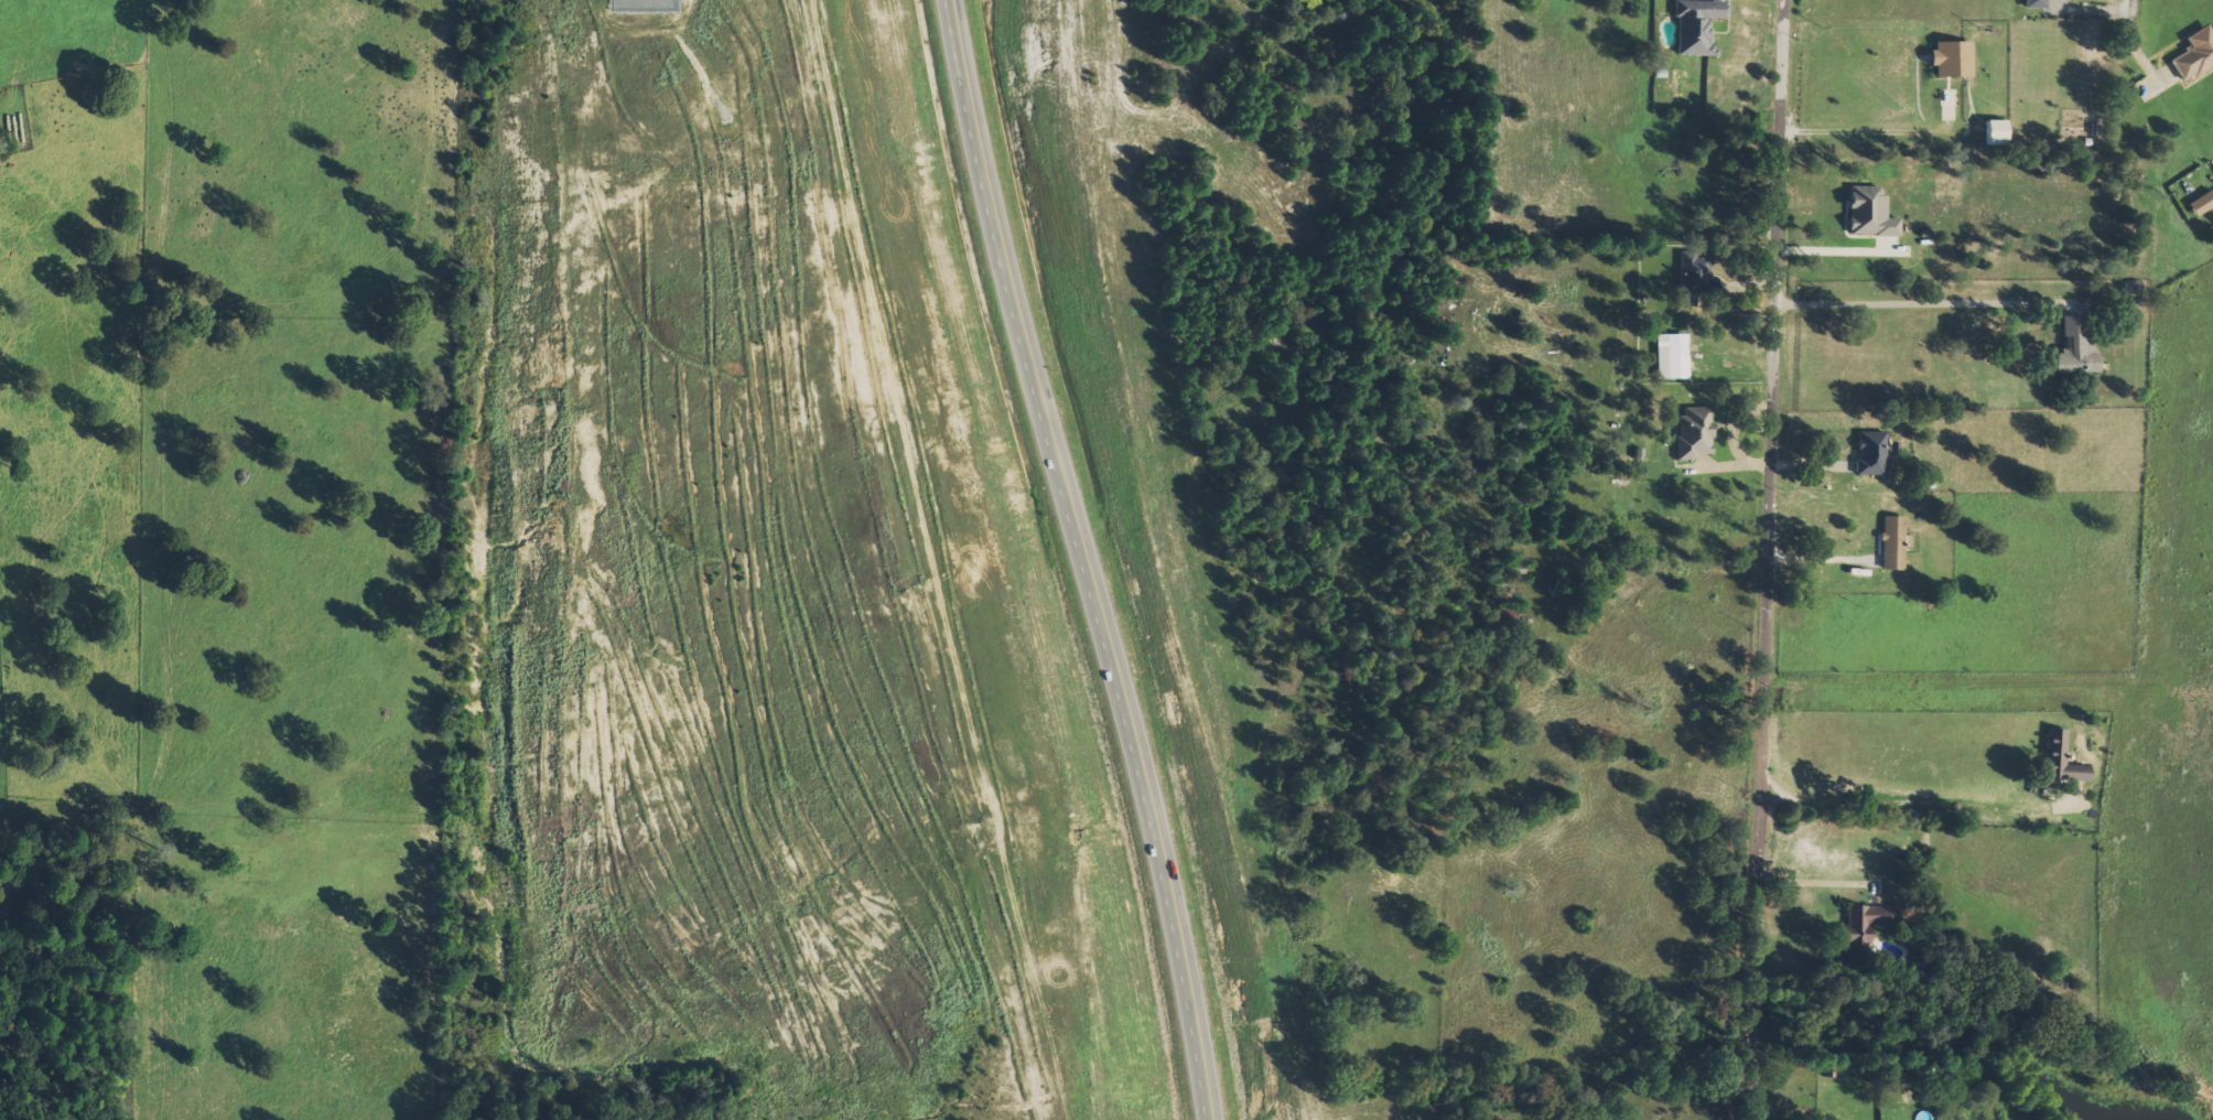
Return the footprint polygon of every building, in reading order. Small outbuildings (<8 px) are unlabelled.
[(1726,1),(1673,0),(1673,17),(1676,17),(1676,55),(1716,56),(1716,47),(1709,47),(1709,19),(1726,19),(1726,1)] [(2044,8),(2044,0),(2023,0),(2023,8),(2044,8)] [(2212,67),(2212,30),(2210,32),(2207,26),(2184,37),(2189,48),(2169,58),(2181,83),(2212,67)] [(1930,42),(1931,67),(1935,66),(1935,77),(1971,77),(1971,42),(1930,42)] [(2006,121),(1985,120),(1985,144),(2005,145),(2006,121)] [(1899,236),(1899,219),(1886,218),(1886,195),(1880,195),(1881,187),(1848,186),(1847,235),(1899,236)] [(2194,217),(2212,206),(2212,193),(2211,190),(2186,203),(2194,217)] [(1680,255),(1679,306),(1697,307),(1697,294),(1716,295),(1716,279),(1708,278),(1709,258),(1697,257),(1697,255),(1680,255)] [(2123,295),(2140,294),(2140,281),(2123,281),(2123,295)] [(2097,374),(2097,346),(2087,346),(2087,317),(2062,316),(2062,338),(2069,338),(2069,351),(2052,351),(2052,374),(2097,374)] [(1687,334),(1656,335),(1656,379),(1687,379),(1687,334)] [(1678,461),(1696,460),(1696,455),(1712,454),(1709,406),(1683,408),(1683,416),(1675,416),(1678,461)] [(1886,431),(1857,430),(1856,475),(1886,475),(1886,431)] [(1904,517),(1882,516),(1881,570),(1902,570),(1904,517)] [(2043,780),(2088,782),(2089,766),(2065,765),(2067,730),(2046,729),(2043,780)] [(1883,907),(1846,906),(1844,961),(1861,961),(1861,945),(1871,946),(1872,924),(1883,924),(1883,907)]
